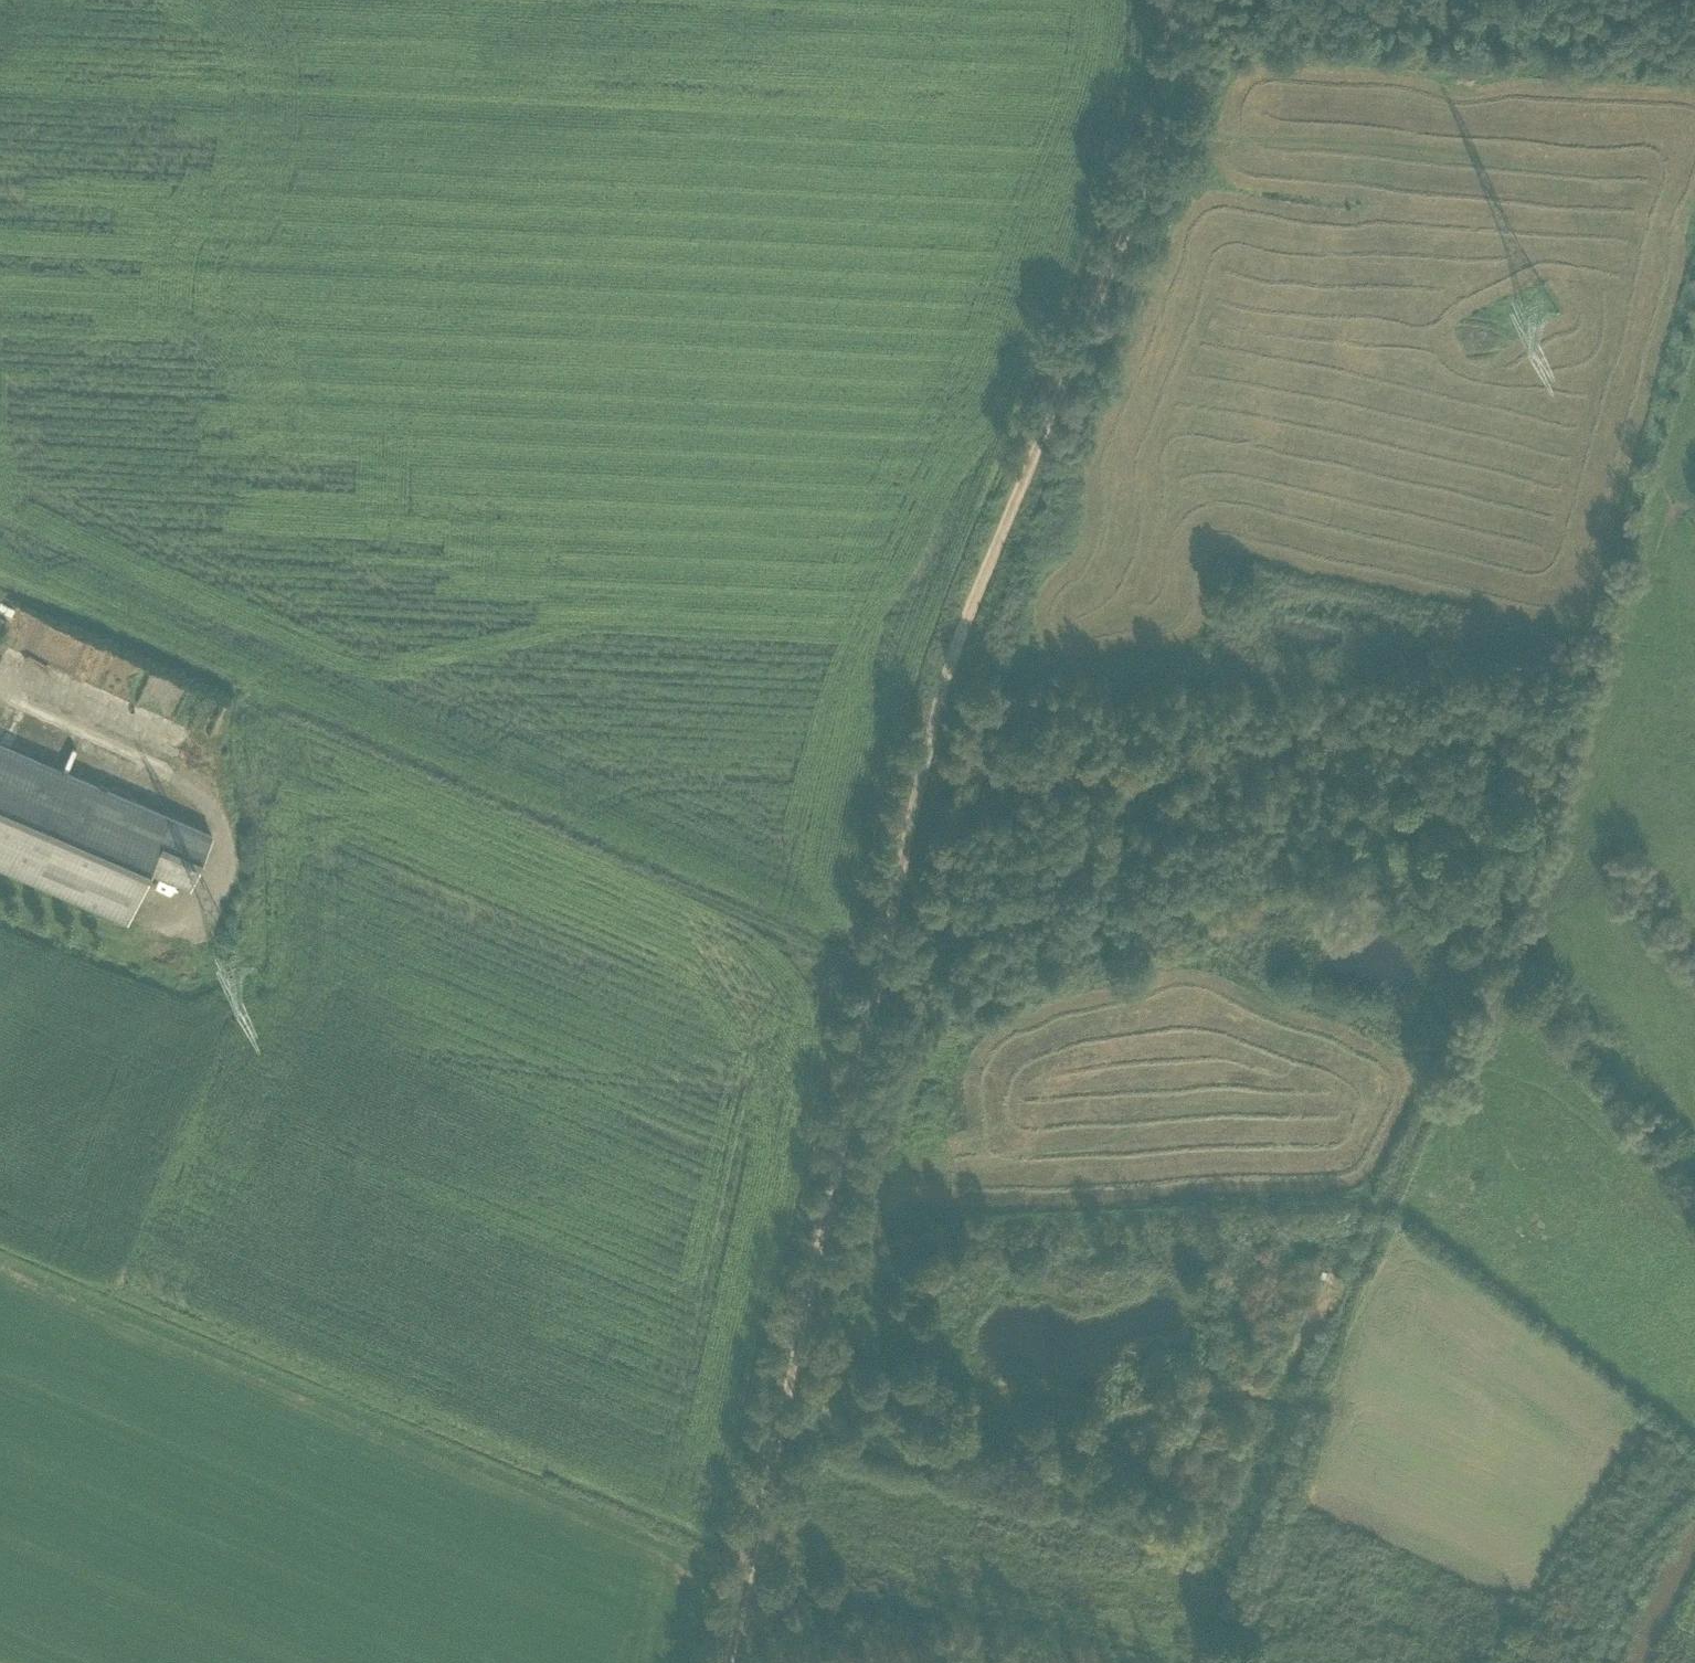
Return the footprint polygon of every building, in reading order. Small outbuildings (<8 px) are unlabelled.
[(127,923),(149,872),(189,889),(213,834),(0,742),(0,869),(127,923)]
